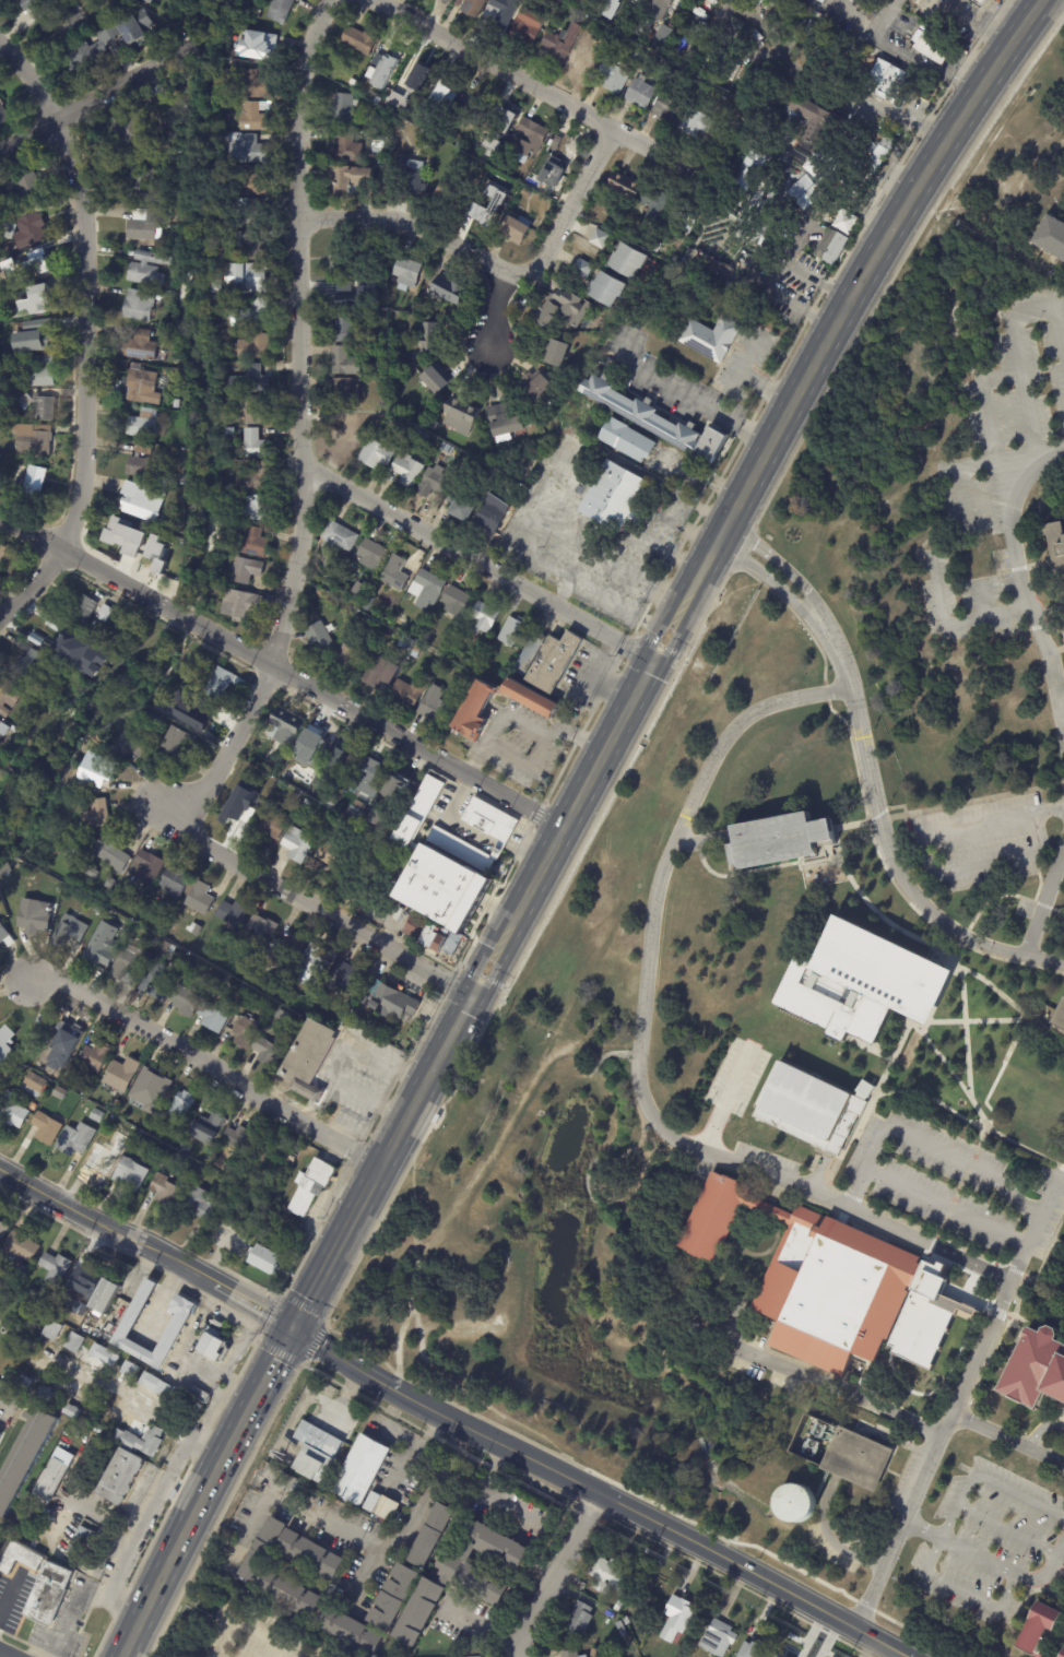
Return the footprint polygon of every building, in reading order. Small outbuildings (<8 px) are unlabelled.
[(29,12),(20,0),(51,0),(44,5),(42,2),(29,12)] [(269,16),(276,0),(298,0),(289,16),(291,17),(287,25),(269,16)] [(450,7),(454,0),(460,0),(454,9),(450,7)] [(462,1),(460,0),(484,0),(474,20),(458,11),(462,1)] [(603,11),(608,0),(614,0),(618,2),(612,15),(603,11)] [(642,13),(649,0),(671,0),(660,22),(642,13)] [(792,2),(794,0),(804,0),(809,3),(805,11),(792,2)] [(516,11),(503,35),(488,26),(492,20),(481,14),(487,1),(499,7),(501,3),(516,11)] [(82,23),(85,26),(69,37),(66,31),(63,33),(61,29),(49,38),(42,26),(71,5),(82,23)] [(565,9),(561,14),(556,11),(559,5),(565,9)] [(258,7),(264,10),(260,17),(253,14),(258,7)] [(530,48),(506,35),(521,7),(543,19),(539,28),(540,29),(530,48)] [(144,45),(137,49),(129,34),(119,39),(120,43),(109,49),(110,51),(107,54),(111,62),(86,76),(81,68),(72,73),(62,56),(88,42),(92,48),(103,43),(99,37),(109,33),(107,29),(121,21),(125,27),(140,20),(138,15),(149,9),(158,26),(150,31),(155,39),(144,45)] [(675,16),(678,17),(676,24),(669,22),(671,14),(675,16)] [(742,23),(748,26),(744,36),(725,27),(730,16),(742,23)] [(790,37),(802,17),(806,21),(794,40),(790,37)] [(651,23),(647,31),(639,27),(643,19),(651,23)] [(821,20),(837,31),(830,40),(815,31),(821,20)] [(580,27),(559,66),(542,56),(546,49),(537,44),(545,32),(553,36),(554,34),(556,36),(559,29),(564,32),(569,21),(580,27)] [(660,24),(672,29),(662,49),(650,43),(660,24)] [(356,31),(360,33),(362,32),(375,39),(366,57),(338,42),(346,25),(356,31)] [(926,27),(954,45),(941,66),(910,47),(917,37),(914,35),(918,29),(921,32),(924,26),(926,27)] [(270,35),(268,47),(274,48),(272,64),(250,61),(255,31),(270,33),(270,35)] [(629,36),(631,31),(638,34),(635,39),(629,36)] [(380,40),(404,54),(389,84),(374,76),(382,59),(371,54),(379,40),(380,40)] [(593,68),(591,71),(581,66),(577,74),(564,68),(576,43),(581,45),(586,47),(599,55),(593,68)] [(640,52),(636,61),(630,58),(635,49),(640,52)] [(707,50),(719,57),(721,54),(728,57),(726,60),(738,67),(731,82),(720,75),(716,83),(707,79),(710,71),(699,66),(707,50)] [(410,57),(428,67),(416,90),(402,82),(405,76),(400,73),(409,56),(410,57)] [(877,58),(907,73),(892,99),(895,100),(894,104),(864,88),(867,83),(865,81),(877,58)] [(601,86),(600,86),(605,76),(596,72),(603,59),(615,64),(617,61),(626,66),(624,71),(628,73),(617,95),(601,86)] [(261,72),(261,78),(279,78),(279,98),(246,98),(246,78),(247,78),(247,69),(261,69),(261,72)] [(630,104),(623,99),(634,78),(637,80),(639,74),(646,78),(642,83),(655,90),(645,111),(630,104)] [(446,80),(461,90),(449,110),(426,97),(438,76),(446,80)] [(154,90),(167,83),(173,97),(159,104),(153,90),(154,90)] [(464,93),(477,99),(480,95),(492,100),(478,126),(451,111),(462,92),(464,93)] [(357,105),(356,114),(350,113),(348,126),(329,125),(330,114),(329,113),(330,102),(331,103),(332,93),(351,95),(351,100),(357,100),(357,105)] [(659,95),(669,99),(670,97),(685,105),(674,127),(648,114),(658,94),(659,95)] [(799,97),(841,120),(834,134),(821,128),(813,145),(797,138),(807,120),(791,111),(799,97)] [(11,121),(0,127),(0,99),(1,102),(11,121)] [(274,103),(274,110),(262,110),(262,115),(270,115),(270,130),(241,130),(241,114),(247,114),(247,102),(274,102),(274,103)] [(496,104),(518,115),(506,137),(493,130),(494,128),(484,122),(494,103),(496,104)] [(686,133),(677,129),(688,108),(712,121),(706,134),(698,130),(694,138),(686,133)] [(123,149),(119,133),(125,131),(120,118),(149,111),(151,121),(149,122),(153,142),(123,150),(123,149)] [(524,119),(529,121),(545,130),(539,143),(536,142),(528,159),(517,154),(512,162),(503,156),(512,137),(523,142),(527,138),(516,131),(522,118),(524,119)] [(731,157),(711,145),(714,140),(709,137),(719,120),(728,125),(728,123),(738,129),(737,131),(744,134),(731,157)] [(234,132),(234,140),(221,140),(221,131),(234,132)] [(352,133),(352,143),(362,143),(360,159),(351,159),(351,162),(329,161),(330,149),(336,149),(336,132),(352,133)] [(259,135),(259,143),(269,143),(269,163),(233,163),(233,141),(244,141),(244,134),(259,134),(259,135)] [(556,137),(560,139),(554,152),(547,149),(547,146),(544,144),(547,139),(551,141),(554,135),(556,137)] [(877,172),(887,149),(871,142),(861,165),(877,172)] [(835,164),(819,148),(802,166),(818,181),(835,164)] [(409,193),(397,191),(400,167),(392,166),(393,156),(407,158),(406,159),(421,162),(419,170),(422,170),(419,184),(425,185),(423,193),(417,192),(417,194),(409,193)] [(536,180),(549,156),(561,163),(558,167),(564,170),(553,189),(536,180)] [(734,176),(745,158),(771,173),(760,192),(734,178),(734,176)] [(128,198),(129,188),(127,188),(127,167),(131,167),(131,166),(134,166),(134,167),(141,167),(141,165),(149,165),(149,168),(156,168),(155,199),(128,198)] [(261,167),(260,175),(270,175),(269,192),(238,191),(239,166),(261,167)] [(371,168),(371,188),(354,187),(354,184),(351,184),(350,198),(332,197),(333,185),(329,185),(330,166),(358,167),(358,168),(371,168)] [(617,171),(629,178),(630,177),(635,179),(634,181),(641,185),(631,201),(605,186),(614,169),(617,171)] [(37,171),(42,184),(40,184),(45,197),(28,203),(25,194),(12,199),(7,185),(19,179),(17,177),(35,170),(36,171),(37,171)] [(511,179),(520,185),(516,191),(508,187),(511,179)] [(439,202),(429,197),(437,180),(458,191),(449,208),(439,202)] [(673,197),(659,224),(645,216),(649,208),(638,201),(646,187),(660,194),(662,190),(673,197)] [(531,192),(528,199),(520,196),(523,189),(531,192)] [(478,200),(500,212),(490,229),(462,213),(472,196),(478,200)] [(263,201),(265,201),(265,228),(243,227),(244,200),(263,201)] [(683,204),(699,212),(687,236),(677,230),(679,227),(673,223),(683,204)] [(849,235),(858,218),(840,208),(831,226),(849,235)] [(128,240),(128,221),(132,221),(132,210),(147,210),(147,209),(167,209),(167,225),(162,224),(162,229),(156,229),(155,240),(128,240)] [(39,213),(40,215),(44,213),(48,226),(45,227),(49,239),(21,250),(15,235),(23,232),(17,221),(39,212),(39,213)] [(519,223),(527,227),(519,240),(521,241),(518,247),(497,234),(498,230),(497,229),(506,215),(507,216),(510,212),(518,216),(516,221),(519,223)] [(1048,215),(1063,225),(1063,261),(1031,242),(1035,235),(1036,232),(1037,233),(1041,225),(1041,224),(1042,221),(1043,222),(1048,215)] [(602,247),(601,250),(587,242),(594,228),(607,236),(602,247)] [(829,230),(846,240),(841,248),(842,248),(836,261),(834,260),(830,267),(812,255),(827,229),(829,230)] [(259,232),(259,241),(269,241),(269,260),(245,260),(245,249),(237,249),(236,232),(259,232)] [(620,244),(645,257),(631,281),(604,265),(611,252),(613,253),(619,242),(620,244)] [(651,251),(655,242),(660,245),(655,253),(651,251)] [(128,281),(132,262),(142,264),(143,261),(135,260),(137,250),(167,256),(167,257),(174,258),(173,265),(166,264),(165,265),(149,262),(149,265),(161,268),(159,274),(167,275),(165,288),(128,281)] [(51,252),(58,274),(38,280),(34,262),(26,264),(23,271),(16,268),(23,257),(26,259),(33,258),(33,257),(51,252)] [(328,276),(328,252),(345,252),(345,276),(328,276)] [(399,258),(421,265),(413,289),(394,283),(395,277),(390,276),(395,257),(399,258)] [(591,267),(584,280),(570,273),(578,259),(592,267),(591,267)] [(676,265),(679,260),(685,262),(683,269),(676,265)] [(269,264),(269,293),(265,293),(265,294),(238,294),(238,282),(233,283),(233,272),(238,272),(238,264),(269,264)] [(583,293),(591,280),(593,281),(599,270),(625,284),(618,297),(616,296),(611,307),(583,293)] [(438,280),(449,285),(451,283),(460,287),(459,291),(462,292),(454,305),(446,300),(445,301),(427,292),(435,277),(438,280)] [(224,294),(214,293),(215,281),(224,281),(224,294)] [(328,311),(327,298),(335,298),(334,282),(348,281),(350,310),(328,311)] [(56,288),(60,311),(35,316),(35,311),(26,312),(25,303),(38,300),(36,287),(55,284),(56,288)] [(532,320),(549,293),(551,294),(555,287),(561,292),(564,289),(569,293),(569,292),(579,298),(580,297),(591,304),(587,310),(591,312),(587,320),(582,317),(575,329),(564,321),(567,317),(556,309),(544,328),(532,320)] [(158,300),(157,308),(155,308),(153,322),(125,317),(128,298),(130,288),(159,294),(158,300)] [(265,306),(265,328),(230,328),(230,319),(226,319),(226,303),(241,303),(241,310),(251,310),(251,298),(265,298),(265,306)] [(329,343),(329,327),(333,327),(333,313),(348,313),(348,327),(359,327),(359,343),(329,343)] [(741,328),(719,366),(675,341),(688,319),(711,332),(720,317),(741,328)] [(431,336),(431,352),(419,352),(421,345),(416,345),(416,340),(419,340),(421,323),(433,323),(431,336)] [(20,326),(21,333),(17,333),(17,335),(9,336),(8,327),(20,326)] [(143,359),(123,356),(126,343),(131,344),(131,339),(137,340),(139,329),(155,331),(153,342),(161,343),(157,362),(143,359)] [(22,354),(20,335),(28,334),(28,331),(34,331),(34,333),(51,331),(54,350),(22,354)] [(270,333),(271,360),(241,360),(241,356),(237,356),(237,344),(240,344),(240,341),(251,341),(251,336),(245,336),(245,331),(252,331),(252,333),(270,333)] [(566,345),(558,368),(540,364),(541,362),(539,362),(540,356),(543,357),(548,340),(566,345)] [(329,355),(329,347),(346,347),(346,358),(356,357),(357,374),(330,375),(329,355)] [(56,356),(56,366),(27,367),(26,357),(56,356)] [(441,372),(450,381),(446,386),(444,384),(433,395),(415,378),(428,366),(429,367),(433,364),(441,372)] [(159,374),(155,397),(153,397),(152,405),(120,399),(122,387),(128,388),(131,369),(132,365),(141,367),(141,370),(159,374)] [(263,365),(263,371),(270,371),(270,376),(271,376),(271,392),(232,392),(232,377),(248,377),(248,365),(263,365)] [(32,388),(32,368),(55,367),(56,387),(32,388)] [(537,374),(548,386),(530,404),(518,391),(527,383),(521,377),(527,371),(533,377),(537,374)] [(638,398),(646,402),(649,397),(654,400),(651,405),(659,410),(657,414),(679,426),(681,423),(688,427),(691,422),(697,425),(695,430),(701,434),(698,441),(700,442),(709,427),(726,437),(710,465),(579,390),(586,378),(590,381),(594,374),(602,378),(605,372),(611,377),(608,381),(616,386),(614,389),(636,402),(638,398)] [(331,403),(331,395),(326,395),(326,389),(332,389),(332,379),(351,379),(351,386),(357,386),(357,403),(331,403)] [(46,398),(56,398),(56,421),(35,421),(36,410),(37,410),(37,405),(35,405),(35,403),(27,411),(20,403),(28,393),(35,400),(35,393),(39,393),(39,398),(46,398)] [(458,398),(480,410),(463,439),(452,433),(454,430),(441,424),(446,416),(440,413),(450,394),(458,398)] [(259,404),(259,406),(270,405),(270,424),(246,425),(245,412),(233,412),(233,397),(259,397),(259,404)] [(518,422),(520,433),(489,439),(486,426),(489,425),(488,421),(486,421),(484,409),(512,402),(518,422)] [(158,418),(158,421),(159,421),(157,439),(128,435),(131,416),(142,418),(143,407),(159,410),(158,418)] [(333,423),(333,421),(332,421),(332,418),(332,414),(351,414),(350,445),(331,445),(332,438),(331,438),(331,436),(332,436),(333,423)] [(645,437),(657,443),(647,460),(645,459),(642,463),(598,439),(610,416),(629,426),(628,427),(645,437)] [(0,433),(0,424),(9,425),(8,434),(0,433)] [(54,426),(51,455),(17,454),(17,435),(13,435),(14,425),(54,426)] [(261,429),(261,440),(272,440),(271,458),(246,457),(247,428),(261,428),(261,429)] [(413,438),(416,430),(421,433),(426,435),(423,441),(417,439),(416,439),(413,438)] [(385,467),(377,463),(373,471),(354,461),(366,438),(392,453),(385,467)] [(437,450),(441,442),(452,448),(449,455),(437,450)] [(128,475),(131,457),(138,458),(140,446),(154,448),(153,455),(142,453),(141,459),(169,463),(166,482),(128,475)] [(410,492),(395,483),(399,477),(387,471),(398,451),(410,458),(409,459),(423,466),(410,492)] [(647,486),(622,532),(580,510),(608,458),(650,481),(647,486)] [(271,470),(271,490),(245,490),(246,469),(257,469),(257,462),(271,462),(271,470)] [(48,478),(44,497),(25,493),(32,465),(50,470),(48,478)] [(439,494),(438,496),(429,490),(424,500),(412,493),(426,467),(430,471),(434,465),(442,471),(440,474),(448,478),(439,494)] [(182,484),(182,477),(193,478),(192,486),(182,484)] [(169,494),(162,516),(176,520),(173,529),(125,512),(125,510),(122,509),(126,498),(130,499),(131,496),(125,494),(129,481),(141,485),(142,484),(169,494)] [(449,517),(444,513),(446,509),(440,506),(447,494),(452,497),(457,490),(473,501),(461,523),(449,517)] [(507,508),(493,535),(481,529),(474,540),(464,534),(485,494),(508,507),(507,508)] [(273,497),(272,522),(249,522),(249,523),(236,523),(236,519),(249,520),(250,497),(256,497),(256,496),(273,497)] [(331,522),(357,536),(347,555),(331,546),(328,553),(319,547),(322,541),(319,538),(328,521),(331,522)] [(137,538),(131,556),(114,549),(117,538),(115,537),(119,528),(120,528),(122,522),(141,529),(137,538)] [(265,531),(263,537),(275,541),(271,559),(245,554),(250,525),(265,529),(265,531)] [(227,541),(229,531),(240,534),(238,544),(227,541)] [(1045,537),(1063,534),(1063,573),(1051,566),(1045,537)] [(167,541),(152,536),(146,557),(155,560),(152,572),(163,574),(166,562),(162,561),(167,541)] [(366,541),(387,551),(380,565),(376,563),(371,571),(358,565),(360,559),(354,556),(363,538),(366,541)] [(16,555),(0,577),(0,543),(16,555)] [(404,563),(399,572),(407,577),(400,592),(382,583),(379,592),(373,588),(391,554),(404,561),(404,563)] [(267,564),(264,577),(255,576),(252,585),(234,582),(239,558),(267,564)] [(422,570),(445,583),(431,607),(405,593),(411,582),(412,582),(418,569),(422,570)] [(348,593),(354,582),(360,587),(355,596),(348,593)] [(226,597),(215,594),(217,585),(227,588),(226,597)] [(450,588),(470,597),(458,620),(442,612),(445,606),(439,603),(448,585),(450,588)] [(265,597),(261,618),(255,617),(252,626),(234,622),(235,618),(223,615),(228,589),(265,597)] [(91,596),(101,603),(84,628),(69,617),(74,609),(73,608),(80,599),(81,599),(84,593),(91,596)] [(478,603),(498,613),(486,636),(478,631),(475,637),(468,634),(471,628),(470,627),(472,622),(466,618),(475,602),(478,603)] [(115,607),(117,608),(109,622),(99,616),(107,603),(115,607)] [(33,618),(36,612),(47,619),(44,625),(33,618)] [(512,619),(524,625),(512,649),(496,640),(507,616),(512,619)] [(88,644),(84,651),(76,646),(69,659),(54,649),(60,637),(47,629),(51,622),(88,644)] [(306,643),(304,640),(305,639),(302,631),(318,622),(333,648),(317,658),(310,647),(308,648),(306,643)] [(584,640),(553,697),(524,680),(527,678),(515,672),(537,630),(561,643),(569,631),(584,640)] [(102,642),(106,636),(111,640),(107,647),(102,642)] [(401,648),(405,639),(412,642),(407,651),(401,648)] [(353,677),(329,665),(340,644),(350,650),(352,647),(365,654),(353,677)] [(419,648),(415,654),(410,652),(414,644),(419,647),(419,648)] [(46,658),(43,664),(36,660),(35,662),(46,671),(35,686),(12,670),(23,654),(26,658),(34,647),(47,656),(46,658)] [(389,687),(378,682),(375,688),(360,680),(373,659),(379,662),(380,659),(399,668),(389,687)] [(441,666),(446,659),(453,664),(450,671),(441,666)] [(218,700),(205,693),(221,666),(248,683),(244,690),(233,684),(222,702),(218,700)] [(481,676),(483,671),(489,674),(486,679),(481,676)] [(8,718),(0,713),(0,679),(3,674),(11,678),(9,680),(26,691),(15,708),(13,706),(7,702),(5,706),(12,710),(8,718)] [(462,734),(453,730),(456,726),(453,725),(480,678),(498,688),(504,688),(511,676),(559,703),(552,719),(505,693),(495,691),(481,715),(486,720),(484,723),(485,724),(475,742),(462,734)] [(418,683),(425,686),(412,711),(387,698),(395,680),(410,688),(414,680),(418,683)] [(423,718),(415,713),(431,685),(444,691),(439,699),(451,707),(439,727),(423,718)] [(205,698),(210,701),(203,712),(213,718),(205,733),(184,720),(198,694),(205,698)] [(27,708),(31,702),(39,709),(36,713),(27,708)] [(283,705),(308,720),(292,747),(270,734),(276,724),(272,722),(282,705),(283,705)] [(3,733),(0,730),(0,718),(9,724),(3,733)] [(312,723),(335,736),(322,759),(308,751),(310,749),(304,746),(308,737),(305,735),(312,723)] [(191,750),(182,746),(177,755),(162,747),(175,724),(202,739),(194,753),(191,750)] [(139,754),(132,748),(127,754),(116,745),(131,727),(152,746),(142,758),(139,754)] [(348,739),(364,749),(348,774),(327,761),(341,739),(344,742),(346,738),(348,739)] [(114,782),(104,779),(101,786),(87,781),(92,771),(91,771),(98,753),(121,762),(114,782)] [(370,755),(371,756),(373,754),(383,760),(382,761),(388,765),(376,788),(366,782),(365,784),(354,779),(367,754),(370,755)] [(292,762),(296,755),(302,758),(297,766),(292,762)] [(405,774),(416,781),(413,785),(410,784),(404,794),(397,790),(394,793),(388,790),(399,771),(405,774)] [(450,782),(419,843),(426,847),(424,852),(400,840),(433,773),(450,782)] [(259,789),(265,777),(272,780),(267,792),(259,789)] [(289,797),(293,791),(298,794),(294,801),(289,797)] [(329,804),(332,795),(340,798),(336,807),(329,804)] [(351,809),(357,795),(370,801),(363,816),(351,809)] [(521,820),(505,849),(508,851),(506,854),(504,852),(498,861),(496,860),(488,874),(430,840),(439,825),(493,856),(503,840),(464,818),(477,795),(521,820)] [(109,801),(113,826),(85,830),(83,813),(95,810),(93,800),(108,797),(109,801)] [(246,831),(221,817),(230,800),(238,803),(240,798),(249,803),(246,808),(257,815),(247,832),(246,831)] [(375,817),(381,804),(404,815),(397,831),(386,827),(388,822),(375,817)] [(280,839),(269,833),(264,841),(251,833),(258,820),(262,822),(272,805),(293,817),(280,839)] [(732,826),(808,812),(811,822),(830,818),(835,844),(816,848),(816,853),(741,869),(740,864),(733,865),(729,844),(735,843),(732,826)] [(305,864),(289,856),(294,850),(284,844),(294,825),(306,831),(305,833),(317,840),(305,864)] [(120,832),(127,837),(119,848),(134,856),(122,874),(115,869),(117,867),(92,851),(101,839),(103,840),(108,830),(111,832),(114,828),(120,832)] [(348,889),(347,891),(333,884),(342,869),(317,855),(324,841),(364,862),(348,889)] [(55,854),(54,849),(57,848),(56,843),(62,842),(63,852),(55,854)] [(150,852),(167,862),(153,886),(130,873),(143,848),(150,852)] [(64,853),(76,849),(76,850),(79,849),(83,859),(81,860),(82,862),(71,866),(64,853)] [(314,855),(322,861),(318,871),(308,866),(314,855)] [(82,871),(86,864),(88,865),(90,863),(98,867),(96,869),(99,872),(95,879),(82,871)] [(172,866),(175,868),(176,866),(187,873),(186,874),(191,877),(179,900),(167,893),(169,890),(159,885),(170,865),(172,866)] [(105,886),(109,877),(116,880),(111,889),(105,886)] [(211,888),(208,893),(216,898),(206,915),(186,904),(200,879),(212,886),(211,888)] [(43,900),(37,935),(23,933),(23,926),(20,926),(24,898),(43,900)] [(217,914),(225,899),(234,904),(237,899),(253,908),(241,928),(217,914)] [(95,911),(98,904),(106,909),(103,915),(95,911)] [(262,913),(281,922),(270,946),(247,935),(258,911),(262,913)] [(416,912),(434,921),(434,920),(451,930),(449,933),(461,939),(459,945),(449,939),(442,952),(436,948),(437,947),(426,940),(424,944),(404,933),(415,911),(416,912)] [(72,914),(73,915),(74,914),(79,918),(78,919),(92,926),(83,943),(70,935),(69,939),(62,936),(64,932),(60,928),(69,913),(72,914)] [(375,919),(377,914),(386,920),(383,924),(375,919)] [(772,1004),(796,955),(812,962),(835,914),(953,971),(927,1026),(890,1008),(874,1045),(848,1033),(842,1043),(824,1034),(827,1029),(772,1004)] [(107,964),(104,962),(102,964),(85,956),(105,919),(121,928),(116,938),(123,943),(119,950),(118,949),(116,954),(119,955),(111,967),(107,964)] [(5,940),(0,945),(0,921),(1,920),(13,935),(12,936),(17,943),(15,945),(11,948),(5,940)] [(204,927),(200,936),(188,930),(190,925),(192,926),(194,922),(204,927)] [(462,935),(451,929),(441,950),(452,955),(462,935)] [(275,954),(283,939),(287,942),(289,939),(293,942),(297,933),(311,940),(296,967),(274,955),(275,954)] [(316,943),(326,948),(321,956),(323,957),(331,961),(321,979),(299,967),(314,942),(316,943)] [(142,949),(143,948),(154,955),(142,978),(130,971),(125,980),(113,973),(126,948),(128,948),(131,943),(142,949)] [(340,959),(331,954),(335,945),(345,949),(340,959)] [(344,960),(365,973),(352,994),(330,980),(343,959),(344,960)] [(166,1002),(154,995),(156,990),(149,985),(157,968),(178,979),(166,1002)] [(203,987),(208,981),(213,984),(210,991),(203,987)] [(286,987),(291,981),(299,986),(295,993),(286,987)] [(385,981),(423,1003),(416,1015),(409,1010),(404,1020),(392,1014),(390,1017),(370,1006),(385,981)] [(193,1018),(181,1011),(182,1009),(176,1005),(177,1003),(172,1001),(180,983),(205,996),(193,1018)] [(220,1034),(203,1025),(206,1019),(199,1016),(208,1002),(216,1007),(221,998),(234,1006),(228,1015),(230,1016),(220,1034)] [(1050,1028),(1063,999),(1063,1038),(1050,1028)] [(280,1008),(298,1019),(294,1027),(275,1016),(280,1008)] [(252,1019),(260,1023),(259,1026),(260,1027),(247,1050),(235,1043),(239,1035),(233,1032),(241,1016),(245,1017),(246,1017),(250,1019),(251,1018),(252,1019)] [(341,1033),(311,1086),(323,1092),(317,1103),(291,1089),(294,1082),(280,1075),(312,1017),(341,1033)] [(69,1021),(86,1031),(73,1052),(57,1043),(60,1038),(55,1034),(64,1018),(69,1021)] [(5,1072),(0,1066),(0,1033),(9,1023),(20,1034),(16,1038),(14,1040),(17,1043),(14,1046),(20,1052),(10,1062),(12,1064),(5,1072)] [(286,1052),(275,1070),(259,1061),(262,1055),(255,1051),(263,1038),(286,1052)] [(99,1074),(80,1062),(90,1045),(95,1049),(101,1041),(105,1044),(106,1041),(113,1045),(111,1048),(115,1050),(99,1074)] [(118,1090),(105,1082),(118,1061),(126,1065),(131,1056),(144,1064),(127,1094),(118,1090)] [(780,1060),(753,1116),(837,1156),(856,1115),(860,1116),(866,1102),(780,1060)] [(149,1070),(159,1076),(162,1073),(173,1078),(162,1100),(137,1088),(146,1069),(149,1070)] [(42,1090),(40,1092),(24,1084),(31,1072),(47,1079),(42,1090)] [(62,1099),(54,1094),(59,1086),(69,1091),(64,1100),(62,1099)] [(2,1117),(0,1116),(0,1111),(11,1090),(22,1097),(19,1103),(29,1110),(33,1102),(39,1106),(36,1113),(32,1111),(24,1126),(17,1123),(15,1126),(7,1122),(8,1120),(2,1117)] [(188,1091),(194,1096),(192,1100),(196,1101),(186,1119),(179,1115),(177,1120),(168,1114),(181,1092),(185,1094),(186,1091),(188,1091)] [(117,1099),(122,1102),(119,1108),(114,1105),(117,1099)] [(91,1117),(96,1108),(106,1115),(101,1124),(91,1117)] [(154,1124),(161,1111),(167,1114),(162,1127),(154,1124)] [(199,1136),(192,1133),(203,1115),(211,1120),(215,1112),(218,1114),(220,1111),(227,1115),(226,1117),(229,1119),(222,1132),(222,1133),(214,1146),(199,1136)] [(50,1116),(67,1126),(55,1147),(38,1138),(43,1129),(35,1125),(43,1112),(50,1116)] [(83,1153),(79,1150),(75,1157),(58,1147),(62,1138),(64,1134),(64,1135),(70,1125),(79,1129),(84,1121),(99,1131),(86,1153),(85,1152),(84,1153),(83,1153)] [(222,1139),(229,1127),(236,1131),(240,1124),(253,1133),(241,1151),(222,1139)] [(135,1136),(140,1129),(146,1133),(142,1140),(135,1136)] [(188,1140),(194,1146),(190,1152),(182,1147),(187,1140),(188,1140)] [(94,1167),(96,1162),(90,1158),(96,1145),(104,1149),(105,1148),(108,1150),(108,1149),(122,1157),(109,1180),(92,1169),(94,1167)] [(285,1157),(288,1151),(298,1157),(295,1163),(285,1157)] [(139,1193),(122,1184),(128,1175),(119,1171),(128,1156),(151,1170),(139,1193)] [(318,1158),(338,1169),(336,1170),(335,1170),(332,1176),(334,1177),(332,1183),(330,1181),(326,1188),(323,1186),(318,1196),(312,1194),(299,1219),(283,1209),(296,1185),(291,1183),(296,1172),(305,1177),(317,1157),(318,1158)] [(166,1174),(170,1176),(169,1180),(184,1188),(173,1207),(155,1198),(158,1193),(151,1188),(159,1171),(166,1174)] [(712,1171),(678,1246),(717,1264),(742,1206),(787,1226),(750,1307),(780,1321),(769,1345),(851,1384),(925,1413),(943,1372),(963,1319),(967,1311),(970,1301),(974,1292),(982,1277),(932,1246),(920,1257),(796,1204),(792,1215),(746,1195),(750,1186),(712,1171)] [(271,1181),(275,1173),(286,1180),(282,1187),(271,1181)] [(204,1228),(198,1223),(201,1217),(186,1210),(198,1185),(211,1192),(206,1198),(214,1203),(212,1206),(216,1207),(206,1228),(204,1228)] [(12,1228),(0,1249),(0,1221),(12,1228)] [(15,1231),(23,1234),(23,1233),(34,1239),(33,1241),(43,1246),(33,1264),(20,1256),(19,1258),(17,1257),(14,1263),(4,1257),(9,1251),(5,1248),(15,1231)] [(248,1263),(247,1263),(250,1257),(247,1256),(251,1248),(255,1251),(258,1244),(282,1258),(272,1276),(248,1263)] [(54,1255),(59,1258),(61,1254),(74,1262),(59,1288),(46,1280),(50,1271),(40,1265),(48,1252),(54,1255)] [(19,1273),(23,1264),(31,1268),(26,1277),(19,1273)] [(69,1283),(76,1270),(83,1275),(87,1268),(103,1277),(92,1297),(69,1283)] [(116,1281),(123,1286),(108,1313),(94,1305),(109,1277),(116,1281)] [(159,1282),(128,1337),(154,1352),(177,1312),(170,1309),(179,1293),(197,1303),(159,1369),(113,1342),(150,1277),(159,1282)] [(62,1315),(67,1310),(72,1314),(73,1312),(84,1318),(80,1326),(62,1315)] [(44,1334),(51,1319),(64,1327),(56,1341),(44,1334)] [(1053,1344),(1063,1348),(1063,1402),(1037,1389),(1029,1406),(997,1390),(1025,1333),(1037,1338),(1042,1327),(1057,1334),(1053,1344)] [(66,1347),(73,1331),(85,1338),(78,1353),(66,1347)] [(226,1344),(221,1353),(224,1356),(220,1362),(199,1350),(210,1333),(227,1342),(226,1344)] [(97,1342),(139,1366),(132,1378),(90,1354),(97,1342)] [(32,1390),(20,1384),(28,1370),(39,1376),(32,1390)] [(149,1372),(174,1386),(167,1398),(142,1384),(149,1372)] [(797,1385),(769,1376),(767,1383),(795,1393),(797,1385)] [(57,1393),(50,1404),(38,1397),(45,1386),(48,1387),(49,1386),(54,1388),(52,1390),(57,1393)] [(203,1400),(186,1390),(188,1388),(192,1390),(194,1386),(197,1386),(212,1394),(213,1396),(213,1400),(210,1405),(203,1400)] [(81,1418),(80,1421),(66,1413),(71,1404),(78,1407),(78,1406),(85,1410),(81,1418)] [(4,1518),(0,1516),(0,1477),(32,1421),(24,1417),(26,1411),(37,1417),(42,1409),(60,1420),(4,1518)] [(99,1427),(91,1422),(95,1413),(104,1418),(99,1427)] [(789,1453),(820,1466),(837,1427),(805,1414),(789,1453)] [(309,1422),(346,1442),(323,1484),(295,1468),(308,1444),(296,1437),(306,1420),(309,1422)] [(119,1429),(123,1431),(125,1429),(138,1435),(137,1436),(145,1442),(146,1441),(141,1437),(146,1430),(147,1430),(149,1428),(152,1430),(155,1424),(164,1430),(161,1433),(162,1434),(159,1437),(162,1440),(153,1457),(141,1451),(142,1449),(134,1446),(133,1447),(125,1442),(126,1441),(122,1440),(120,1441),(111,1435),(116,1427),(119,1429)] [(850,1433),(891,1451),(872,1494),(816,1470),(836,1427),(850,1433)] [(365,1434),(391,1448),(360,1506),(331,1491),(362,1433),(365,1434)] [(61,1448),(67,1437),(72,1440),(66,1451),(61,1448)] [(144,1463),(145,1463),(139,1475),(138,1473),(135,1478),(138,1479),(134,1483),(133,1482),(131,1486),(132,1487),(128,1496),(126,1495),(125,1498),(126,1499),(122,1505),(120,1505),(98,1493),(123,1448),(145,1461),(144,1463)] [(172,1457),(165,1467),(161,1464),(166,1454),(172,1457)] [(55,1503),(52,1501),(50,1506),(39,1501),(43,1495),(40,1494),(60,1458),(74,1466),(55,1503)] [(803,1483),(815,1494),(816,1511),(802,1520),(785,1519),(778,1512),(780,1499),(781,1492),(785,1488),(793,1484),(803,1483)] [(376,1514),(363,1507),(371,1489),(385,1495),(376,1514)] [(457,1511),(425,1570),(409,1561),(440,1502),(457,1511)] [(285,1523),(284,1525),(343,1558),(332,1579),(274,1549),(267,1563),(275,1567),(274,1570),(321,1595),(309,1618),(250,1587),(253,1582),(237,1572),(256,1536),(257,1537),(269,1514),(285,1523)] [(531,1549),(519,1571),(476,1549),(470,1563),(515,1587),(503,1610),(451,1583),(441,1603),(436,1600),(435,1603),(439,1606),(425,1631),(423,1630),(422,1633),(424,1634),(416,1648),(394,1636),(426,1576),(440,1585),(444,1577),(440,1575),(442,1572),(438,1569),(448,1551),(462,1559),(470,1543),(459,1539),(470,1517),(531,1549)] [(71,1549),(84,1526),(95,1532),(83,1555),(71,1549)] [(13,1576),(0,1568),(0,1565),(15,1538),(48,1557),(46,1560),(40,1571),(22,1561),(13,1576)] [(619,1561),(624,1564),(622,1569),(634,1576),(623,1594),(613,1588),(607,1599),(591,1590),(596,1578),(587,1573),(596,1554),(608,1561),(611,1558),(619,1561)] [(74,1573),(51,1625),(26,1614),(49,1561),(74,1573)] [(366,1620),(374,1606),(377,1608),(379,1606),(375,1603),(388,1577),(392,1579),(393,1576),(390,1574),(398,1561),(419,1573),(404,1602),(404,1601),(388,1632),(366,1620)] [(315,1576),(326,1581),(322,1588),(311,1583),(315,1576)] [(571,1586),(575,1578),(588,1584),(584,1591),(571,1586)] [(674,1594),(682,1598),(681,1599),(690,1605),(688,1608),(695,1611),(683,1634),(678,1632),(672,1644),(660,1637),(671,1618),(666,1615),(667,1612),(664,1611),(674,1594)] [(589,1622),(580,1637),(564,1629),(571,1615),(569,1614),(578,1599),(594,1609),(591,1614),(593,1615),(589,1622)] [(613,1609),(618,1599),(627,1605),(622,1613),(613,1609)] [(1059,1614),(1038,1656),(1035,1656),(1013,1646),(1033,1602),(1059,1614)] [(388,1637),(377,1656),(372,1656),(318,1626),(330,1605),(365,1623),(388,1637)] [(615,1623),(627,1617),(635,1631),(623,1637),(615,1623)] [(712,1618),(731,1628),(730,1631),(737,1635),(733,1645),(729,1644),(721,1656),(697,1645),(704,1634),(701,1633),(704,1629),(706,1630),(712,1618)] [(767,1649),(763,1656),(735,1656),(744,1641),(748,1644),(750,1641),(754,1642),(767,1649)] [(587,1654),(587,1656),(562,1656),(561,1653),(577,1648),(579,1656),(587,1654)] [(592,1656),(593,1648),(601,1649),(600,1656),(592,1656)]
